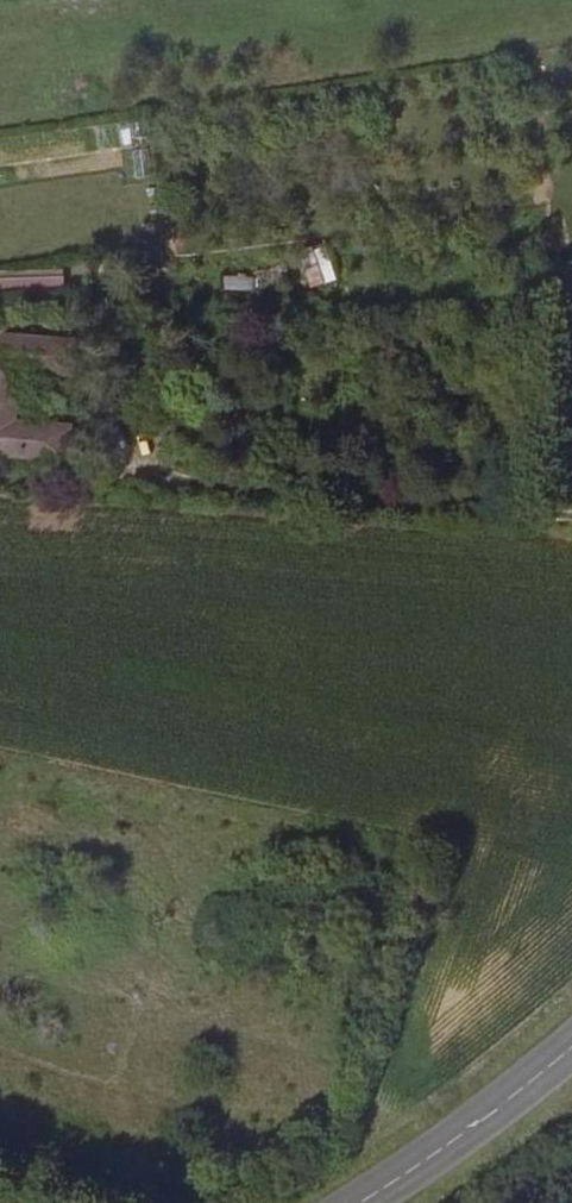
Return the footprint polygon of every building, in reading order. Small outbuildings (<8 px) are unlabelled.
[(132,150),(136,180),(149,178),(145,148),(132,150)] [(300,250),(310,286),(336,279),(326,243),(300,250)] [(65,288),(62,270),(0,278),(0,297),(65,288)] [(0,338),(0,453),(62,458),(66,429),(10,425),(14,368),(71,371),(74,345),(0,338)]
